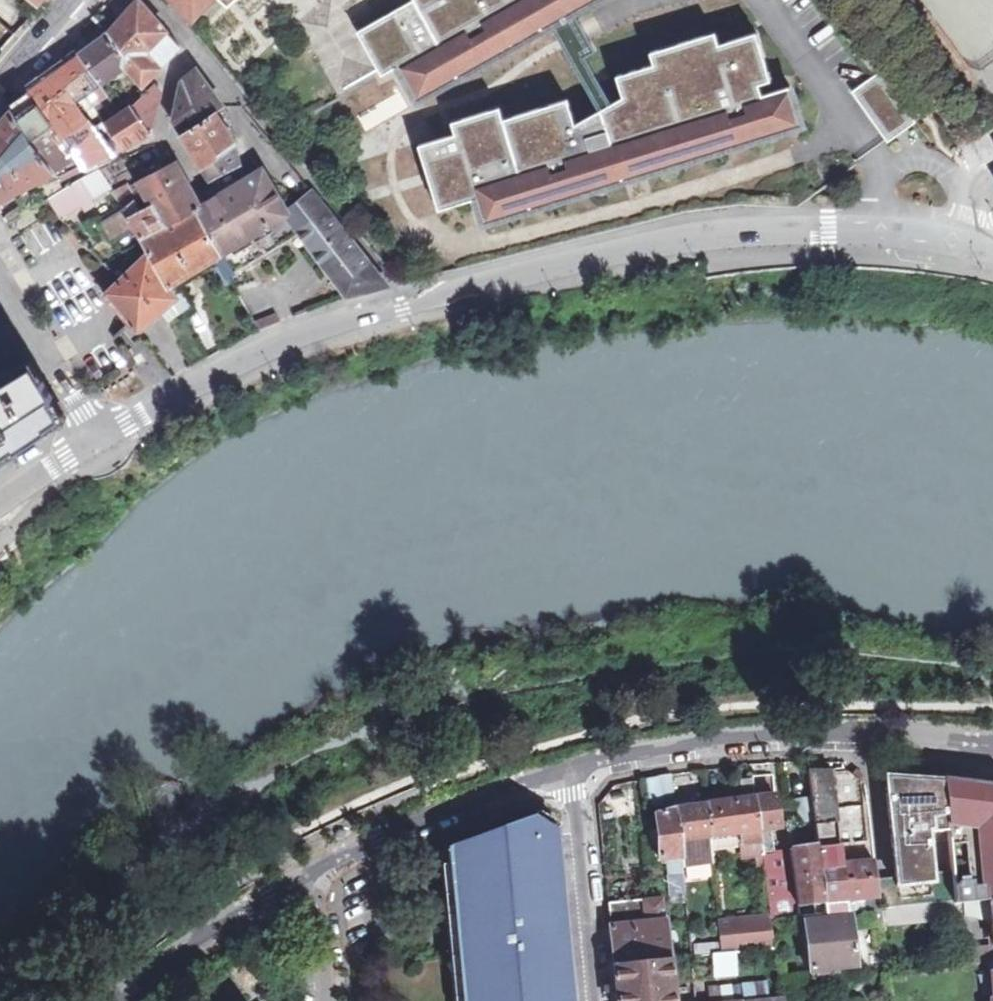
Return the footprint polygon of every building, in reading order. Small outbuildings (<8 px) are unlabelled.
[(194,20),(212,0),(174,0),(194,20)] [(357,32),(382,75),(398,66),(417,101),(551,25),(564,18),(573,13),(596,0),(413,0),(357,32)] [(65,174),(84,165),(110,152),(92,129),(71,102),(90,88),(94,95),(93,95),(98,102),(106,97),(96,83),(120,65),(140,83),(146,78),(162,65),(180,47),(139,1),(109,35),(79,56),(68,64),(30,90),(7,106),(10,111),(0,123),(0,201),(55,174),(58,178),(65,174)] [(573,13),(564,18),(585,56),(595,50),(573,13)] [(564,18),(551,25),(599,110),(612,103),(585,56),(564,18)] [(599,110),(575,124),(568,100),(503,119),(500,107),(452,122),(456,134),(419,146),(439,210),(477,198),(485,223),(623,180),(622,176),(645,169),(647,173),(803,125),(791,86),(762,95),(759,85),(771,81),(756,33),(719,44),(716,32),(651,52),(654,64),(617,75),(624,96),(612,103),(599,110)] [(209,180),(236,164),(234,144),(230,144),(227,133),(229,132),(215,112),(223,108),(222,106),(197,71),(183,81),(174,121),(182,134),(209,180)] [(868,78),(862,85),(886,119),(876,126),(888,143),(919,121),(882,71),(868,78)] [(161,96),(152,85),(130,105),(128,105),(117,113),(103,122),(119,147),(150,132),(161,96)] [(862,85),(852,92),(876,126),(886,119),(862,85)] [(172,304),(177,313),(183,309),(189,306),(177,284),(175,280),(209,259),(212,264),(210,265),(222,286),(231,280),(228,275),(234,273),(300,234),(347,296),(387,283),(312,194),(287,212),(262,170),(218,195),(199,206),(176,161),(164,167),(140,179),(137,180),(153,209),(144,215),(135,200),(127,185),(113,192),(121,204),(123,206),(122,207),(123,209),(110,217),(118,229),(130,220),(142,238),(150,252),(120,280),(106,294),(132,323),(139,332),(172,304)] [(622,176),(623,180),(647,173),(645,169),(622,176)] [(85,207),(93,203),(89,198),(103,191),(91,174),(72,185),(46,200),(60,215),(83,203),(85,207)] [(12,212),(4,217),(8,223),(16,218),(12,212)] [(276,308),(253,318),(259,327),(280,318),(276,308)] [(60,413),(51,400),(54,398),(30,362),(27,364),(23,352),(0,314),(0,454),(60,413)] [(871,912),(883,911),(880,899),(878,882),(865,781),(860,782),(851,775),(832,777),(832,772),(820,772),(808,772),(812,804),(814,819),(819,848),(827,916),(871,912)] [(650,809),(676,807),(673,775),(652,779),(648,779),(650,809)] [(740,804),(755,802),(753,779),(737,781),(740,804)] [(913,781),(886,780),(887,790),(914,787),(913,781)] [(883,911),(955,904),(951,873),(931,875),(927,835),(947,833),(943,783),(913,781),(914,787),(887,790),(897,880),(878,882),(880,899),(883,911)] [(943,781),(943,783),(947,833),(951,873),(955,904),(990,900),(992,900),(992,787),(943,781)] [(773,922),(793,920),(784,858),(774,858),(771,831),(780,830),(776,797),(767,799),(755,802),(764,865),(769,889),(772,916),(773,922)] [(756,867),(764,865),(755,802),(740,804),(729,805),(707,808),(711,848),(754,844),(756,867)] [(814,819),(812,804),(799,805),(801,821),(814,819)] [(711,848),(707,808),(693,810),(676,812),(676,813),(681,860),(681,861),(688,861),(712,859),(711,848)] [(681,860),(676,813),(657,816),(661,862),(666,861),(681,860)] [(557,833),(532,819),(448,850),(453,904),(457,952),(462,1000),(573,1000),(557,833)] [(800,919),(827,916),(819,848),(804,850),(791,852),(800,919)] [(666,861),(668,878),(682,876),(682,869),(681,861),(681,860),(666,861)] [(669,890),(684,889),(682,876),(668,878),(669,890)] [(609,912),(614,967),(670,962),(664,900),(609,905),(609,912)] [(991,917),(990,900),(955,904),(883,911),(884,926),(991,917)] [(884,926),(883,911),(871,912),(875,950),(886,949),(884,926)] [(773,922),(772,916),(718,922),(721,956),(734,955),(776,951),(773,922)] [(857,969),(850,919),(805,924),(811,974),(836,972),(857,969)] [(691,944),(693,957),(713,954),(712,941),(691,944)] [(737,977),(734,955),(721,956),(713,957),(715,979),(737,977)] [(618,1000),(673,1000),(671,973),(693,971),(691,960),(670,962),(614,967),(617,991),(618,1000)] [(780,980),(742,984),(744,1000),(782,1000),(780,980)] [(742,984),(709,988),(710,1000),(744,1000),(742,984)]
